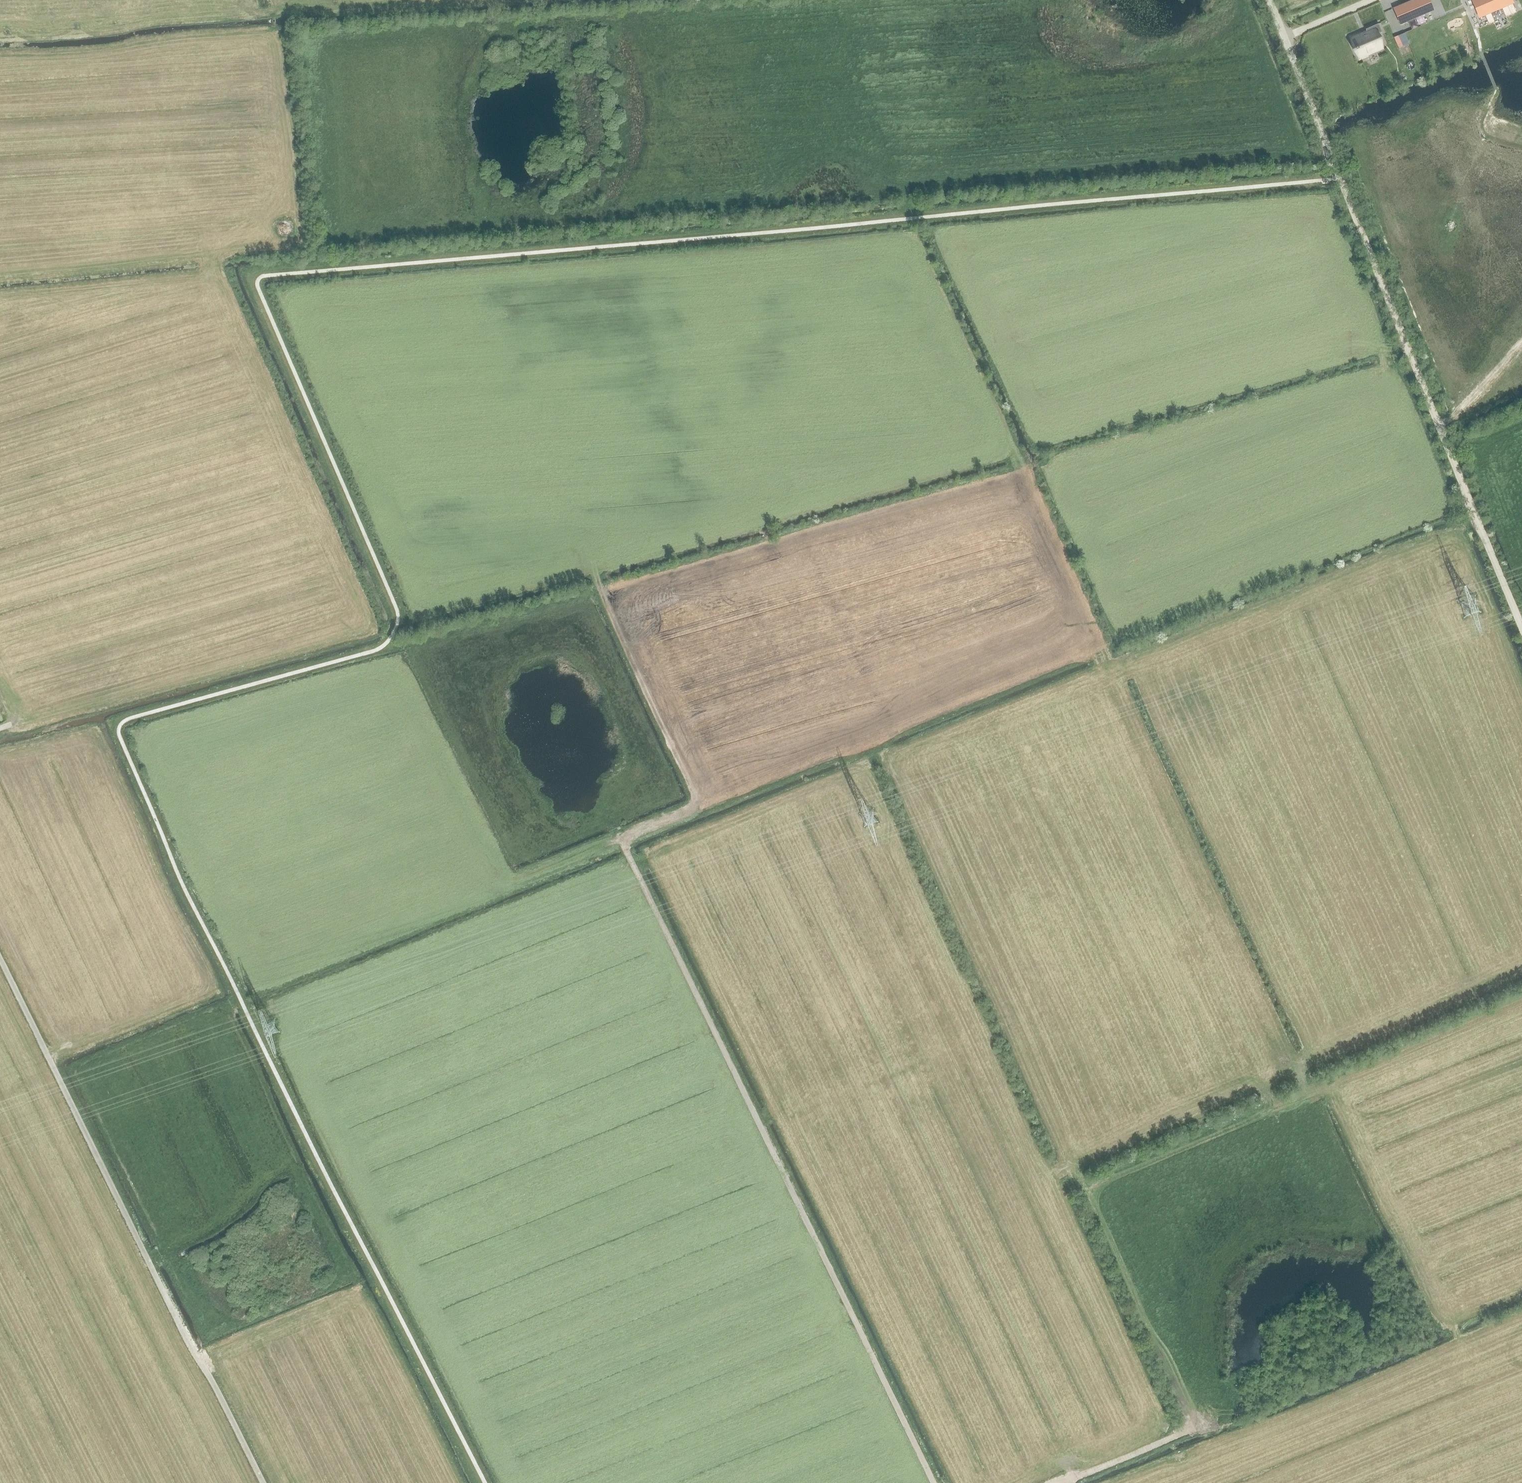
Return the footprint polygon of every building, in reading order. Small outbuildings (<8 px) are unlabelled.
[(1400,23),(1433,9),(1429,0),(1413,0),(1393,8),(1400,23)] [(1479,17),(1513,3),(1512,0),(1472,0),(1479,17)] [(1367,32),(1352,39),(1355,47),(1356,49),(1360,57),(1382,47),(1376,34),(1382,32),(1378,23),(1365,29),(1367,32)] [(1417,47),(1411,50),(1415,59),(1421,57),(1417,47)]
